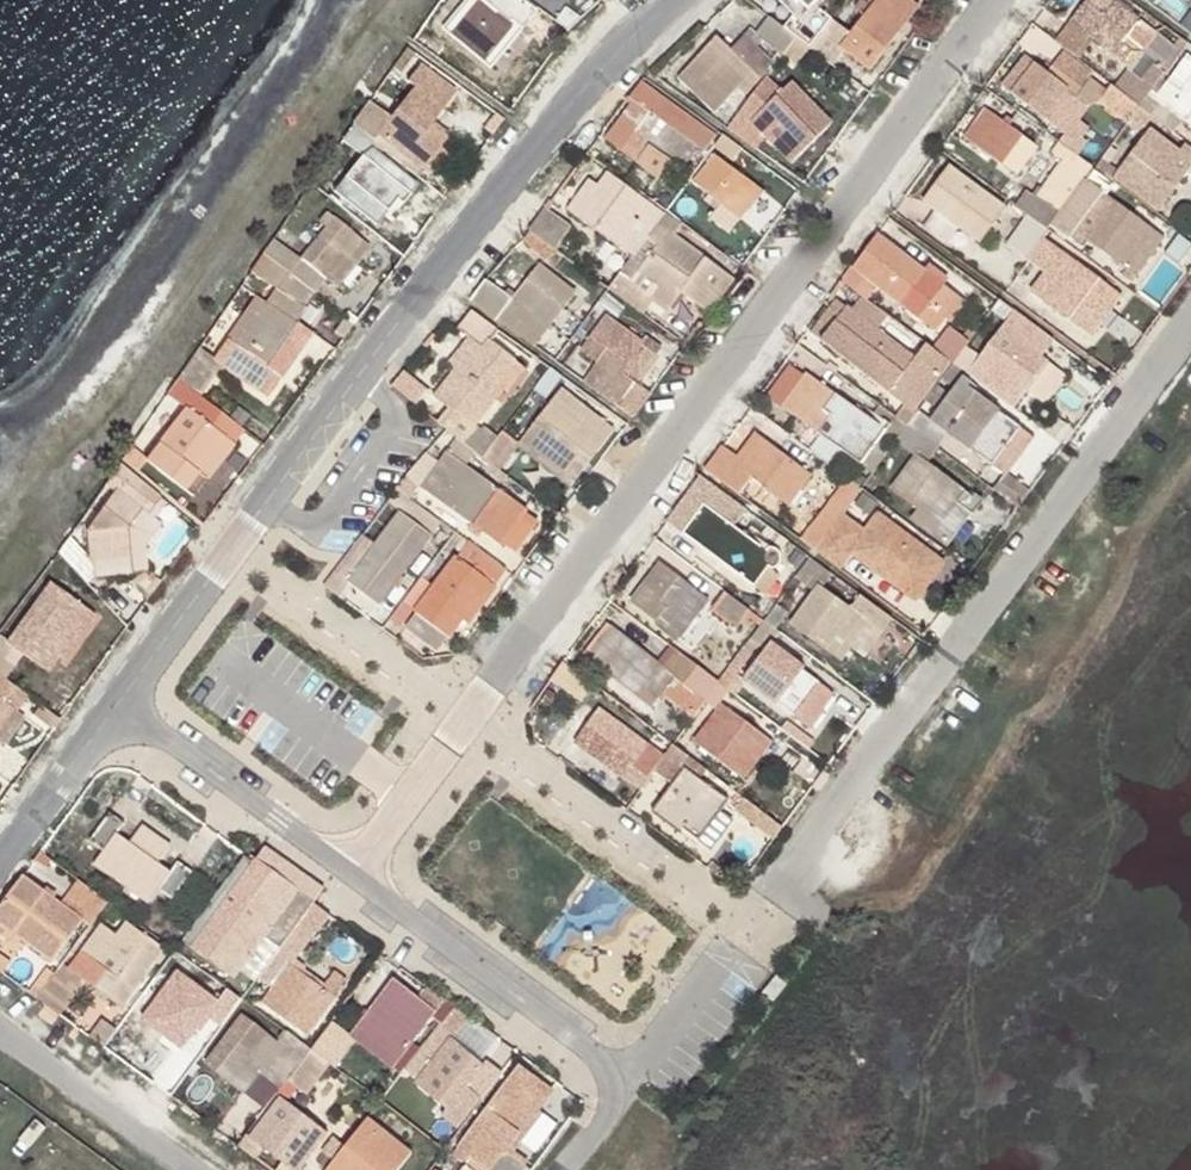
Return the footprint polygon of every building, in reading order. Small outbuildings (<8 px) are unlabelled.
[(533,16),(514,0),(476,0),(472,5),(465,0),(459,0),(439,24),(492,68),(509,47),(502,40),(512,25),(521,32),(533,16)] [(793,20),(796,18),(804,26),(813,19),(796,0),(774,0),(793,20)] [(810,48),(832,21),(814,6),(820,0),(796,0),(813,19),(804,26),(796,18),(793,20),(783,28),(798,39),(810,48)] [(920,8),(909,0),(877,0),(874,5),(867,0),(861,0),(856,7),(867,14),(840,49),(871,71),(920,8)] [(1095,43),(1124,66),(1133,53),(1140,58),(1156,37),(1108,0),(1088,0),(1070,24),(1095,43)] [(783,28),(769,18),(757,37),(749,31),(730,51),(718,39),(679,78),(714,113),(738,90),(745,97),(773,69),(774,69),(784,56),(798,39),(783,28)] [(1070,24),(1055,44),(1079,62),(1095,43),(1070,24)] [(796,66),(810,48),(798,39),(784,56),(796,66)] [(1064,131),(1056,141),(1060,144),(1078,157),(1088,143),(1083,138),(1090,128),(1080,120),(1089,109),(1103,105),(1128,126),(1141,109),(1114,88),(1109,85),(1104,92),(1087,78),(1080,87),(1050,65),(1045,71),(1024,54),(1001,85),(1064,131)] [(1189,58),(1169,83),(1167,82),(1156,95),(1152,93),(1141,109),(1174,134),(1183,122),(1190,128),(1190,59),(1189,58)] [(390,117),(368,101),(350,127),(375,146),(416,178),(450,135),(433,121),(455,92),(417,65),(406,80),(414,86),(390,117)] [(1152,93),(1165,76),(1153,67),(1141,82),(1128,72),(1114,88),(1141,109),(1152,93)] [(716,138),(642,83),(630,99),(634,102),(605,141),(659,181),(673,163),(684,171),(695,154),(701,159),(716,138)] [(760,88),(736,119),(744,130),(751,125),(787,166),(824,133),(809,117),(814,113),(790,87),(774,101),(760,88)] [(978,96),(957,128),(967,134),(988,103),(978,96)] [(1016,177),(1037,150),(1009,130),(1014,124),(1006,117),(1002,123),(987,112),(965,139),(1016,177)] [(829,128),(814,113),(809,117),(824,133),(829,128)] [(350,127),(341,139),(366,159),(375,146),(350,127)] [(1190,172),(1190,156),(1184,151),(1179,156),(1151,136),(1116,181),(1160,213),(1190,172)] [(1028,216),(1047,230),(1092,168),(1078,157),(1060,144),(1052,155),(1063,163),(1035,199),(1027,193),(1016,207),(1028,216)] [(742,220),(762,194),(713,158),(694,183),(742,220)] [(379,209),(384,213),(403,189),(371,165),(343,204),(368,222),(379,209)] [(981,244),(1005,212),(950,170),(926,203),(938,211),(924,232),(944,247),(959,227),(981,244)] [(655,231),(666,217),(607,173),(598,185),(592,180),(568,211),(634,259),(647,241),(632,229),(640,219),(655,231)] [(1138,248),(1150,256),(1162,240),(1100,195),(1105,189),(1099,183),(1102,179),(1093,173),(1054,227),(1078,244),(1083,238),(1124,267),(1138,248)] [(387,215),(384,213),(379,209),(368,222),(376,228),(387,215)] [(547,211),(531,233),(546,245),(555,251),(573,229),(547,211)] [(684,226),(667,214),(666,217),(655,231),(650,238),(660,245),(644,266),(634,259),(610,291),(629,305),(632,301),(643,311),(653,298),(670,312),(682,295),(700,308),(726,274),(676,238),(684,226)] [(1043,241),(1050,232),(1047,230),(1028,216),(1006,246),(1028,261),(1043,241)] [(283,272),(315,295),(326,280),(336,287),(367,246),(331,218),(300,260),(296,257),(288,266),(283,272)] [(291,240),(278,230),(261,255),(283,272),(288,266),(296,257),(296,256),(285,248),(291,240)] [(546,245),(531,233),(523,244),(539,255),(546,245)] [(949,322),(964,302),(877,237),(843,283),(865,299),(867,300),(874,291),(871,289),(874,285),(931,327),(940,315),(949,322)] [(1122,299),(1043,241),(1028,261),(1047,274),(1031,295),(1091,340),(1122,299)] [(1136,276),(1150,256),(1138,248),(1124,267),(1136,276)] [(295,323),(315,295),(283,272),(261,255),(249,272),(274,291),(265,303),(295,323)] [(494,285),(479,307),(535,347),(577,295),(540,265),(512,299),(494,285)] [(710,315),(735,280),(726,274),(700,308),(710,315)] [(488,280),(470,300),(479,307),(494,285),(488,280)] [(285,336),(295,323),(265,303),(256,296),(213,360),(212,361),(265,398),(302,348),(285,336)] [(896,401),(887,412),(895,418),(907,428),(916,415),(911,411),(951,363),(934,351),(926,345),(914,360),(877,333),(889,317),(867,300),(865,299),(853,314),(836,300),(812,335),(896,401)] [(1023,320),(1000,302),(987,320),(1001,331),(1001,330),(1011,337),(1023,320)] [(493,446),(499,438),(479,422),(495,401),(489,395),(515,361),(493,344),(501,333),(472,312),(457,329),(467,338),(454,355),(462,362),(454,370),(434,397),(448,409),(436,424),(449,435),(482,461),(493,446)] [(597,363),(584,383),(611,402),(625,382),(634,389),(656,357),(642,346),(606,320),(582,352),(597,363)] [(949,330),(934,351),(951,363),(953,365),(969,344),(949,330)] [(996,397),(1014,411),(1048,365),(1011,337),(1001,330),(1001,331),(978,361),(1007,383),(996,397)] [(642,346),(656,357),(661,350),(647,341),(642,346)] [(196,347),(176,377),(191,388),(212,361),(213,360),(196,347)] [(462,362),(454,355),(447,364),(454,370),(462,362)] [(527,371),(515,361),(489,395),(495,401),(503,390),(508,394),(527,371)] [(967,376),(953,365),(920,410),(934,421),(933,424),(981,461),(988,466),(989,464),(1018,426),(967,389),(970,385),(964,380),(967,376)] [(895,443),(907,428),(895,418),(890,425),(885,422),(881,427),(807,372),(804,377),(789,366),(766,397),(871,475),(887,454),(875,445),(883,434),(895,443)] [(428,391),(406,372),(393,387),(415,407),(428,391)] [(191,498),(244,431),(191,388),(176,377),(165,393),(184,408),(146,456),(144,459),(143,460),(191,498)] [(539,462),(557,476),(572,487),(615,432),(590,412),(576,429),(548,408),(518,446),(539,462)] [(1035,439),(1018,426),(989,464),(1002,475),(1006,477),(1035,439)] [(927,465),(938,451),(907,428),(895,443),(917,460),(893,492),(919,511),(912,522),(947,548),(981,504),(927,465)] [(735,456),(722,447),(704,470),(736,494),(750,477),(777,498),(790,482),(799,490),(810,474),(754,432),(735,456)] [(131,443),(121,458),(135,469),(143,460),(144,459),(146,456),(131,443)] [(482,461),(501,476),(512,462),(493,446),(482,461)] [(500,546),(526,511),(449,452),(422,489),(500,546)] [(971,476),(990,490),(1002,475),(989,464),(988,466),(981,461),(971,476)] [(552,483),(557,476),(539,462),(533,468),(552,483)] [(147,515),(158,501),(118,466),(103,486),(111,493),(84,529),(87,563),(90,563),(92,579),(131,576),(130,567),(128,531),(128,527),(124,527),(139,508),(147,515)] [(990,490),(1016,509),(1027,494),(1006,477),(1002,475),(990,490)] [(734,527),(745,511),(699,476),(666,520),(754,586),(768,568),(771,573),(776,569),(780,567),(782,563),(782,558),(780,554),(777,552),(772,549),(768,548),(765,544),(765,543),(763,542),(760,547),(734,527)] [(848,506),(861,490),(847,479),(801,542),(814,552),(838,520),(848,506)] [(790,482),(777,498),(788,505),(799,490),(790,482)] [(848,506),(838,520),(854,532),(865,519),(848,506)] [(325,586),(339,597),(350,583),(379,605),(430,536),(400,513),(377,545),(365,537),(349,556),(325,586)] [(881,517),(853,554),(915,600),(943,564),(881,517)] [(814,552),(839,571),(853,554),(843,545),(854,532),(838,520),(814,552)] [(128,531),(130,567),(146,566),(144,530),(128,531)] [(495,588),(507,573),(468,543),(407,624),(438,649),(460,619),(488,582),(495,588)] [(823,587),(832,576),(809,560),(794,580),(814,593),(793,624),(843,661),(853,647),(865,657),(892,622),(859,596),(850,608),(823,587)] [(679,639),(709,602),(658,564),(630,602),(679,639)] [(768,568),(754,586),(767,597),(780,578),(771,573),(768,568)] [(488,582),(460,619),(466,624),(495,588),(488,582)] [(0,638),(0,676),(4,679),(21,655),(49,675),(60,660),(92,616),(49,584),(5,642),(0,638)] [(736,629),(748,614),(724,596),(713,610),(736,629)] [(764,621),(781,634),(793,617),(776,604),(764,621)] [(92,616),(60,660),(67,664),(98,620),(92,616)] [(773,645),(781,634),(764,621),(756,633),(773,645)] [(716,681),(687,659),(675,675),(612,627),(586,658),(650,708),(673,679),(702,700),(716,681)] [(804,668),(773,645),(746,679),(799,720),(823,687),(802,671),(804,668)] [(835,696),(823,687),(799,720),(810,728),(835,696)] [(5,703),(0,710),(0,733),(16,710),(5,703)] [(741,750),(756,731),(722,705),(693,743),(742,782),(756,763),(741,750)] [(637,759),(653,771),(664,756),(601,711),(576,742),(622,777),(637,759)] [(771,743),(756,731),(741,750),(756,763),(771,743)] [(664,756),(653,771),(668,783),(687,756),(673,744),(664,756)] [(656,808),(683,829),(699,841),(729,803),(685,770),(656,808)] [(759,828),(767,818),(743,799),(736,809),(759,828)] [(678,835),(683,829),(656,808),(651,815),(678,835)] [(170,902),(191,874),(177,863),(171,872),(159,863),(170,847),(141,825),(128,843),(118,834),(125,825),(110,814),(90,842),(102,852),(94,865),(147,905),(158,892),(170,902)] [(259,857),(317,900),(325,889),(268,846),(259,857)] [(254,863),(247,856),(185,940),(229,973),(235,977),(272,930),(286,941),(314,904),(317,900),(259,857),(254,863)] [(22,877),(0,907),(0,923),(21,939),(53,962),(83,923),(60,906),(22,877)] [(106,904),(78,883),(60,906),(83,923),(89,927),(106,904)] [(0,923),(0,935),(15,946),(21,939),(0,923)] [(123,1009),(159,960),(121,929),(111,942),(97,931),(69,969),(123,1009)] [(230,991),(241,1000),(286,941),(272,930),(235,977),(229,973),(221,984),(230,991)] [(305,1032),(336,999),(299,966),(274,994),(284,1004),(280,1009),(305,1032)] [(210,1041),(241,1000),(230,991),(221,1004),(176,972),(140,1020),(155,1031),(170,1012),(210,1041)] [(392,1068),(435,1013),(391,980),(349,1035),(392,1068)] [(777,980),(763,998),(775,1008),(789,989),(777,980)] [(269,1070),(285,1049),(240,1016),(203,1064),(243,1094),(256,1075),(269,1070)] [(465,1087),(483,1067),(450,1040),(415,1084),(447,1109),(441,1117),(455,1128),(479,1100),(465,1087)] [(295,1082),(316,1091),(329,1058),(308,1049),(295,1082)] [(504,1152),(518,1133),(536,1110),(551,1092),(517,1067),(456,1146),(488,1169),(528,1169),(504,1152)] [(241,1148),(255,1159),(263,1148),(292,1169),(298,1169),(326,1132),(279,1097),(249,1137),(246,1135),(238,1146),(241,1148)] [(536,1110),(518,1133),(524,1139),(542,1115),(536,1110)] [(326,1168),(328,1169),(389,1169),(409,1145),(369,1114),(326,1168)]
